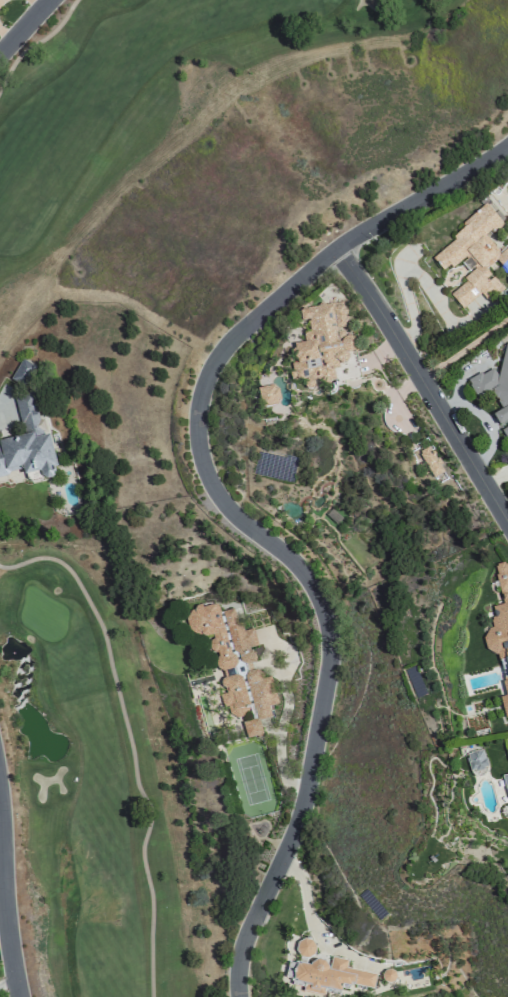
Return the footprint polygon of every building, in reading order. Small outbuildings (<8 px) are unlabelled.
[(486,268),(497,259),(507,274),(507,247),(496,256),(482,237),(492,230),(498,228),(502,225),(489,208),(428,253),(440,270),(455,264),(465,256),(474,267),(474,269),(463,277),(465,282),(449,294),(460,309),(481,293),(485,299),(503,292),(486,268)] [(298,311),(299,316),(310,329),(302,335),(303,342),(298,343),(289,350),(295,380),(301,378),(308,388),(314,387),(320,383),(334,380),(332,370),(341,363),(348,362),(346,353),(356,351),(353,335),(345,337),(339,329),(349,327),(348,319),(347,318),(344,308),(340,302),(324,305),(322,301),(314,307),(298,311)] [(506,342),(497,376),(492,370),(467,378),(471,390),(479,400),(491,396),(501,408),(491,416),(497,424),(503,429),(499,430),(507,440),(507,343),(506,342)] [(10,379),(24,386),(35,366),(21,359),(10,379)] [(257,388),(260,407),(278,405),(276,385),(257,388)] [(0,442),(0,477),(22,470),(23,475),(38,470),(41,480),(54,475),(52,467),(57,465),(46,433),(45,434),(31,391),(13,397),(25,434),(0,442)] [(443,473),(429,448),(418,455),(432,480),(443,473)] [(507,717),(507,598),(506,591),(507,591),(507,571),(502,563),(491,567),(504,604),(489,609),(494,625),(481,635),(484,644),(495,657),(506,692),(498,699),(505,718),(507,717)] [(213,636),(209,639),(224,692),(216,697),(224,699),(229,715),(248,718),(242,722),(246,738),(262,734),(258,720),(270,717),(267,706),(277,703),(270,675),(259,678),(259,677),(250,663),(254,660),(250,646),(257,644),(252,627),(243,629),(236,619),(233,608),(218,611),(217,606),(201,604),(185,615),(187,622),(194,633),(213,636)] [(486,768),(483,750),(466,753),(468,771),(486,768)] [(294,945),(302,960),(316,952),(308,937),(294,945)] [(375,974),(345,967),(347,959),(331,956),(329,966),(297,959),(292,981),(305,984),(304,991),(323,995),(324,989),(340,992),(342,982),(372,989),(375,974)] [(393,969),(381,970),(382,982),(395,980),(393,969)]
